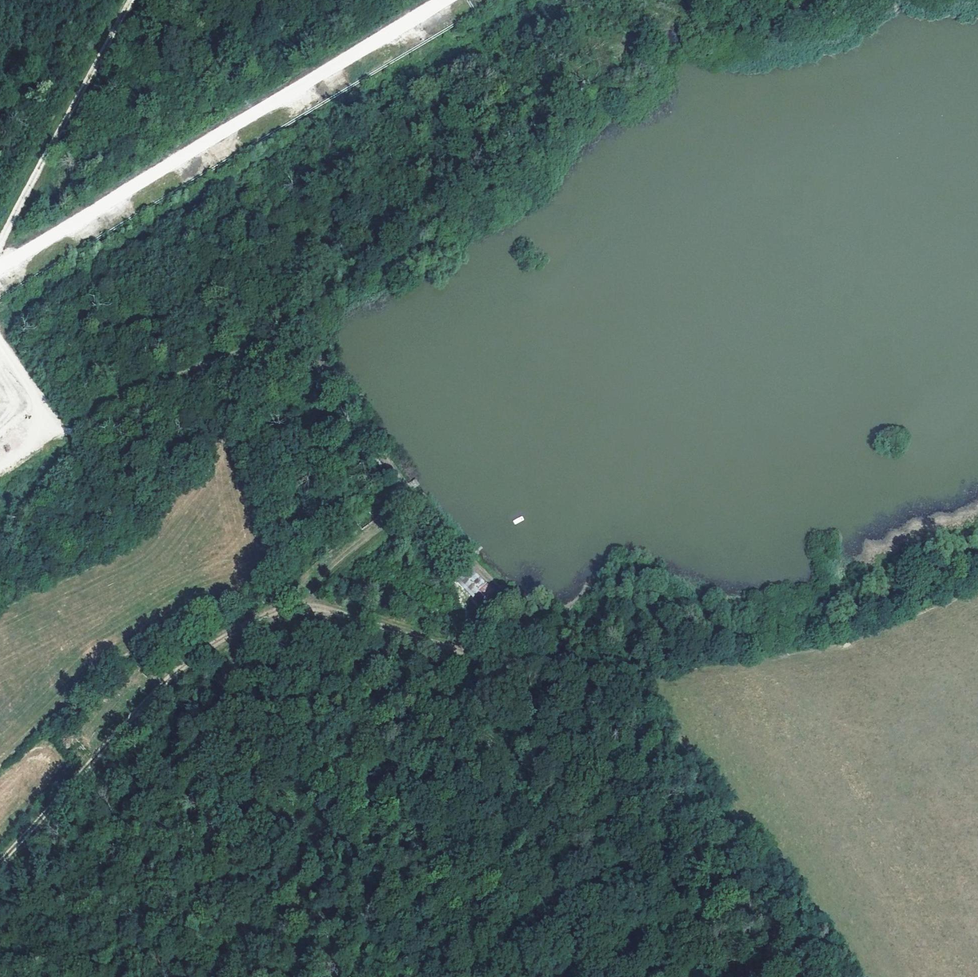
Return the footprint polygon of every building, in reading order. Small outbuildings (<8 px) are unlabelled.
[(490,573),(482,582),(494,592),(502,584),(490,573)]
